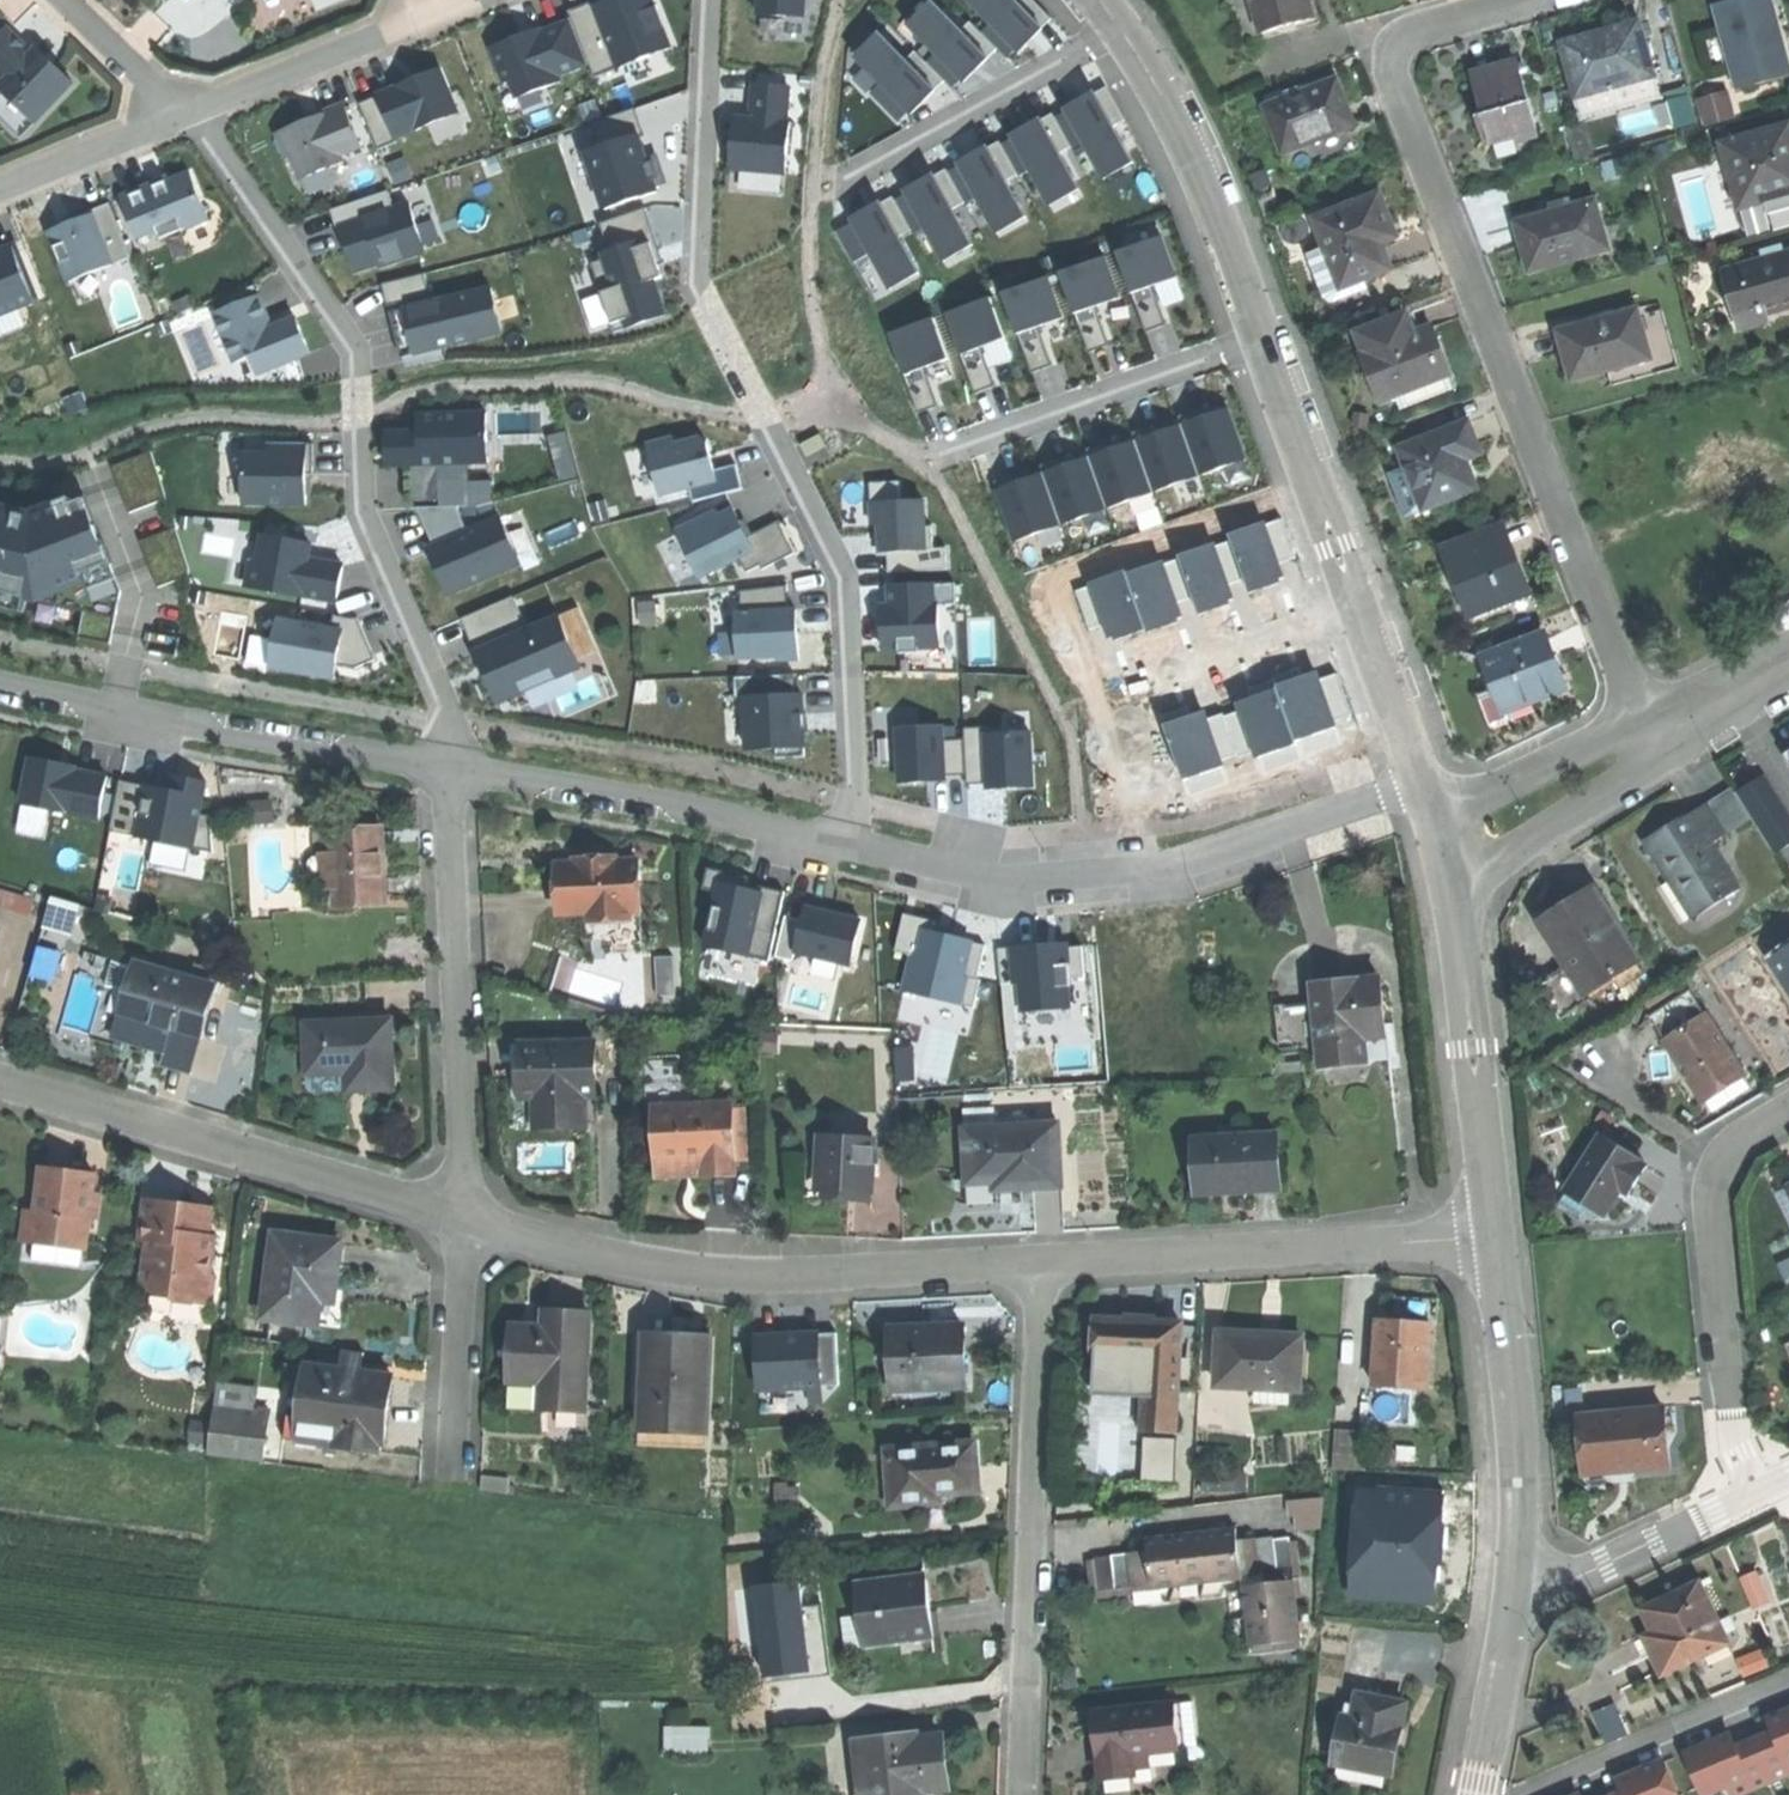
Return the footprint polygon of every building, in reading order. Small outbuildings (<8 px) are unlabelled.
[(594,79),(670,49),(651,0),(613,0),(614,2),(573,18),(570,11),(568,12),(594,79)] [(759,16),(805,18),(805,0),(760,0),(759,16)] [(981,34),(997,50),(1006,59),(1022,43),(1034,31),(1038,35),(1053,21),(1032,0),(1017,0),(1016,2),(1014,0),(978,0),(973,5),(992,24),(981,34)] [(1262,32),(1312,18),(1309,6),(1307,0),(1254,0),(1262,32)] [(1715,4),(1737,86),(1788,72),(1788,66),(1779,31),(1771,0),(1731,0),(1715,4)] [(937,55),(928,65),(952,89),(970,71),(980,61),(983,64),(997,50),(981,34),(970,23),(961,32),(932,3),(909,26),(937,55)] [(539,30),(491,49),(505,85),(511,82),(517,99),(560,82),(557,76),(587,64),(571,22),(541,34),(539,30)] [(1609,30),(1562,43),(1583,115),(1656,94),(1635,22),(1609,30)] [(882,86),(873,94),(899,120),(917,102),(927,92),(931,96),(945,83),(928,65),(914,52),(906,60),(879,33),(854,58),(882,86)] [(2,83),(0,85),(0,93),(32,124),(67,88),(45,66),(31,53),(26,58),(0,34),(0,81),(2,83)] [(1489,69),(1470,74),(1490,142),(1536,129),(1516,61),(1489,69)] [(359,105),(378,151),(397,143),(395,139),(415,130),(415,132),(458,114),(439,70),(397,88),(398,88),(359,105)] [(1337,81),(1267,108),(1283,150),(1305,141),(1307,145),(1355,126),(1345,102),(1337,81)] [(731,158),(730,170),(785,174),(789,123),(786,123),(789,88),(754,85),(751,120),(731,118),(731,119),(734,119),(731,157),(728,157),(728,158),(731,158)] [(1733,87),(1702,98),(1712,126),(1742,116),(1733,87)] [(1076,108),(1056,119),(1072,149),(1084,143),(1097,168),(1127,152),(1114,127),(1124,122),(1106,88),(1089,97),(1090,100),(1076,108)] [(0,93),(0,122),(17,138),(32,124),(0,93)] [(344,108),(277,135),(287,159),(292,157),(302,181),(345,163),(343,157),(361,149),(344,108)] [(586,154),(605,210),(657,193),(653,183),(660,181),(654,163),(647,165),(638,139),(644,137),(635,109),(591,124),(599,149),(586,154)] [(1022,135),(1002,146),(1018,176),(1030,170),(1050,206),(1079,190),(1060,154),(1071,148),(1053,115),(1035,124),(1037,127),(1022,135)] [(1720,142),(1738,206),(1762,199),(1760,193),(1788,185),(1788,129),(1787,123),(1720,142)] [(971,162),(949,173),(965,204),(977,197),(996,233),(1026,218),(1007,182),(1017,176),(999,142),(982,152),(984,155),(971,162)] [(917,189),(894,201),(911,232),(924,224),(944,261),(973,245),(954,209),(965,203),(947,170),(929,179),(931,182),(917,189)] [(122,198),(138,239),(157,232),(161,241),(210,221),(191,173),(163,184),(153,188),(152,186),(122,198)] [(1760,193),(1762,199),(1766,212),(1788,206),(1788,185),(1760,193)] [(340,229),(355,272),(379,264),(380,267),(425,252),(409,205),(395,210),(388,191),(331,211),(331,213),(336,211),(342,228),(340,229)] [(1380,196),(1315,220),(1341,290),(1390,270),(1376,232),(1391,227),(1387,216),(1380,196)] [(861,220),(835,233),(852,264),(870,255),(889,290),(920,273),(901,237),(911,232),(894,201),(893,198),(876,207),(877,210),(861,220)] [(1590,201),(1512,222),(1520,247),(1526,270),(1603,249),(1590,201)] [(73,224),(49,233),(69,282),(131,257),(109,204),(71,220),(73,224)] [(592,265),(615,333),(666,316),(654,281),(663,278),(659,267),(664,265),(664,264),(658,265),(640,212),(646,210),(645,209),(600,224),(610,252),(603,254),(605,260),(592,265)] [(1162,237),(1117,254),(1145,332),(1166,325),(1152,287),(1177,278),(1162,237)] [(1780,247),(1759,252),(1762,262),(1782,256),(1780,247)] [(39,300),(18,248),(0,255),(0,316),(39,300)] [(1723,272),(1735,314),(1752,309),(1761,313),(1788,305),(1788,254),(1782,256),(1762,262),(1723,272)] [(1105,258),(1060,275),(1089,354),(1109,346),(1095,308),(1120,299),(1105,258)] [(382,285),(387,307),(430,296),(424,274),(382,285)] [(1048,278),(1003,295),(1031,374),(1052,366),(1038,328),(1063,319),(1048,278)] [(255,286),(225,298),(230,310),(216,315),(236,364),(250,358),(257,375),(310,354),(296,319),(270,329),(258,299),(260,298),(255,286)] [(491,289),(391,314),(402,358),(502,334),(491,289)] [(991,299),(946,316),(975,394),(995,387),(981,349),(1006,340),(991,299)] [(1735,314),(1739,328),(1764,321),(1761,313),(1752,309),(1735,314)] [(1635,310),(1557,332),(1563,352),(1571,380),(1649,358),(1635,310)] [(1407,317),(1359,335),(1366,355),(1362,357),(1380,403),(1450,377),(1443,359),(1432,329),(1414,336),(1407,317)] [(934,319),(889,336),(917,415),(938,407),(924,369),(949,360),(934,319)] [(1197,411),(1179,417),(1200,476),(1245,461),(1227,410),(1214,414),(1213,409),(1198,414),(1197,411)] [(386,433),(387,455),(405,455),(406,502),(440,501),(439,465),(487,463),(486,414),(418,417),(419,432),(386,433)] [(1151,427),(1133,433),(1153,492),(1198,477),(1181,426),(1168,430),(1167,425),(1152,430),(1151,427)] [(1466,426),(1399,452),(1406,472),(1390,479),(1406,520),(1475,492),(1460,453),(1475,447),(1466,426)] [(820,435),(801,445),(807,457),(827,446),(820,435)] [(674,437),(647,444),(661,497),(691,489),(695,502),(743,489),(737,465),(716,471),(712,457),(708,443),(700,438),(676,444),(674,437)] [(1105,443),(1087,449),(1108,508),(1152,493),(1135,442),(1122,446),(1121,441),(1106,446),(1105,443)] [(269,455),(244,454),(244,505),(306,505),(307,476),(313,476),(313,444),(269,444),(269,455)] [(151,452),(112,468),(129,514),(167,501),(151,452)] [(1059,460),(1041,466),(1062,525),(1106,509),(1089,458),(1076,462),(1075,458),(1060,463),(1059,460)] [(1013,475),(996,482),(1016,541),(1061,525),(1043,474),(1031,478),(1029,474),(1014,479),(1013,475)] [(18,515),(0,511),(0,594),(13,597),(84,614),(79,639),(111,645),(121,593),(84,495),(34,514),(30,533),(16,529),(20,512),(21,512),(21,511),(19,510),(18,515)] [(877,503),(879,552),(928,549),(923,500),(877,503)] [(455,507),(417,508),(431,543),(424,547),(444,595),(520,562),(498,511),(464,527),(455,507)] [(718,511),(677,532),(701,578),(740,558),(747,573),(761,566),(764,570),(795,555),(779,523),(748,538),(734,510),(720,517),(718,511)] [(1077,592),(1090,631),(1108,625),(1114,643),(1185,622),(1179,604),(1194,600),(1200,616),(1237,602),(1230,586),(1243,581),(1251,595),(1288,581),(1280,560),(1294,555),(1283,524),(1270,528),(1268,523),(1228,537),(1229,543),(1220,546),(1218,543),(1178,556),(1179,561),(1165,566),(1164,562),(1130,576),(1129,571),(1077,592)] [(1499,532),(1443,553),(1458,593),(1455,595),(1465,620),(1524,597),(1516,576),(1499,532)] [(246,559),(242,586),(338,603),(344,559),(311,555),(313,541),(257,534),(252,560),(246,559)] [(878,603),(881,653),(941,652),(939,604),(955,604),(956,583),(896,585),(896,603),(878,603)] [(742,613),(736,614),(738,660),(778,657),(778,662),(800,660),(798,633),(792,631),(794,621),(797,611),(789,612),(787,587),(741,592),(742,613)] [(475,650),(495,704),(600,663),(576,609),(475,650)] [(275,617),(266,666),(333,679),(335,663),(354,667),(373,656),(354,619),(333,615),(332,625),(275,617)] [(1542,642),(1485,664),(1504,714),(1547,698),(1544,688),(1547,681),(1556,677),(1549,660),(1542,642)] [(1205,710),(1164,724),(1181,782),(1227,769),(1224,763),(1254,753),(1258,758),(1338,728),(1336,720),(1350,714),(1336,676),(1322,681),(1318,672),(1236,704),(1237,711),(1208,720),(1205,710)] [(734,677),(735,700),(746,699),(749,750),(775,749),(776,759),(805,758),(802,695),(796,695),(795,675),(734,677)] [(944,726),(895,729),(897,786),(950,783),(949,775),(965,774),(963,742),(944,743),(944,726)] [(962,729),(963,742),(965,774),(966,785),(986,784),(987,791),(1035,788),(1030,731),(981,734),(981,727),(962,729)] [(32,759),(23,805),(100,820),(108,777),(76,771),(76,767),(32,759)] [(120,781),(110,832),(138,837),(137,839),(214,854),(211,817),(201,815),(207,783),(191,780),(176,776),(173,791),(148,786),(148,787),(120,781)] [(1732,796),(1771,856),(1788,844),(1788,824),(1759,778),(1732,796)] [(1702,807),(1722,837),(1747,820),(1726,790),(1702,807)] [(1672,824),(1642,844),(1667,883),(1672,880),(1697,918),(1738,891),(1723,868),(1721,870),(1712,858),(1715,856),(1709,846),(1722,837),(1702,807),(1688,816),(1687,814),(1672,824)] [(380,834),(334,836),(334,858),(336,895),(336,904),(383,902),(382,878),(380,834)] [(334,858),(320,858),(322,895),(336,895),(334,858)] [(575,864),(555,865),(556,900),(556,918),(586,918),(586,922),(630,921),(631,916),(638,916),(636,862),(617,863),(616,858),(575,859),(575,864)] [(708,868),(703,890),(718,893),(706,947),(770,961),(785,892),(783,892),(782,897),(746,889),(748,877),(728,873),(708,868)] [(1562,908),(1535,926),(1565,971),(1579,992),(1606,976),(1609,981),(1635,965),(1588,891),(1562,908)] [(3,892),(0,900),(0,905),(29,914),(33,901),(3,892)] [(786,916),(776,958),(794,962),(796,952),(851,965),(862,921),(835,915),(807,908),(804,921),(786,916)] [(921,927),(904,993),(968,1009),(984,943),(921,927)] [(1014,948),(1021,1011),(1076,1006),(1070,944),(1014,948)] [(1769,960),(1788,992),(1788,948),(1769,960)] [(115,990),(123,965),(112,963),(105,987),(115,990)] [(212,989),(124,963),(123,965),(115,990),(109,1014),(150,1026),(171,1032),(197,1040),(212,989)] [(1635,965),(1609,981),(1616,990),(1641,973),(1635,965)] [(1565,971),(1553,979),(1575,1014),(1587,1006),(1583,999),(1579,992),(1565,971)] [(1606,976),(1579,992),(1583,999),(1609,981),(1606,976)] [(1379,978),(1313,984),(1314,1003),(1319,1045),(1321,1066),(1367,1061),(1364,1036),(1372,1035),(1384,1034),(1379,978)] [(1553,979),(1537,989),(1558,1024),(1575,1014),(1553,979)] [(1688,992),(1647,1019),(1663,1044),(1705,1017),(1688,992)] [(1314,1003),(1277,1007),(1281,1049),(1319,1045),(1314,1003)] [(1705,1017),(1663,1044),(1700,1102),(1723,1087),(1742,1075),(1705,1017)] [(391,1022),(307,1028),(309,1078),(347,1076),(347,1092),(395,1090),(391,1022)] [(171,1032),(150,1026),(147,1037),(158,1040),(168,1043),(171,1032)] [(594,1045),(520,1047),(522,1103),(533,1104),(534,1128),(565,1128),(585,1127),(585,1124),(596,1124),(594,1045)] [(729,1107),(656,1110),(659,1170),(702,1168),(702,1177),(733,1176),(733,1166),(730,1113),(729,1107)] [(995,1110),(965,1111),(966,1128),(996,1127),(995,1118),(995,1110)] [(742,1113),(730,1113),(733,1166),(745,1165),(742,1113)] [(1038,1116),(995,1118),(996,1127),(1039,1125),(1038,1116)] [(996,1127),(966,1128),(969,1184),(994,1182),(1013,1182),(1014,1188),(1065,1185),(1061,1124),(1039,1125),(996,1127)] [(1639,1160),(1599,1134),(1566,1184),(1606,1211),(1626,1182),(1634,1188),(1647,1167),(1639,1162),(1639,1160)] [(1278,1136),(1195,1140),(1198,1194),(1239,1192),(1281,1190),(1278,1136)] [(877,1139),(822,1138),(821,1162),(829,1163),(827,1181),(853,1182),(853,1190),(876,1190),(877,1139)] [(702,1168),(659,1170),(660,1179),(702,1177),(702,1168)] [(74,1173),(43,1170),(38,1215),(36,1243),(90,1247),(94,1213),(96,1192),(97,1175),(74,1173)] [(1565,1186),(1556,1187),(1558,1206),(1578,1220),(1608,1225),(1634,1188),(1626,1182),(1606,1211),(1566,1184),(1565,1186)] [(1778,1193),(1788,1216),(1788,1187),(1778,1193)] [(103,1192),(96,1192),(94,1213),(102,1214),(103,1192)] [(174,1202),(145,1198),(140,1241),(149,1242),(144,1281),(153,1292),(209,1298),(214,1254),(208,1253),(210,1235),(211,1229),(188,1226),(189,1214),(183,1213),(185,1203),(174,1202)] [(38,1215),(27,1214),(24,1241),(36,1243),(38,1215)] [(212,1217),(189,1214),(188,1226),(211,1229),(212,1217)] [(217,1236),(210,1235),(208,1253),(214,1254),(217,1236)] [(341,1244),(276,1235),(265,1318),(318,1324),(323,1287),(334,1288),(336,1275),(341,1244)] [(568,1314),(547,1313),(545,1328),(513,1326),(509,1396),(512,1396),(542,1397),(542,1409),(586,1412),(591,1315),(568,1314)] [(1126,1320),(1096,1319),(1095,1339),(1094,1353),(1149,1356),(1146,1423),(1177,1424),(1182,1323),(1156,1322),(1157,1318),(1126,1316),(1126,1320)] [(1402,1323),(1379,1322),(1375,1387),(1428,1389),(1433,1325),(1402,1323)] [(964,1328),(891,1332),(894,1389),(967,1386),(966,1363),(964,1328)] [(1260,1335),(1222,1333),(1218,1384),(1261,1386),(1287,1388),(1299,1389),(1302,1338),(1260,1335)] [(777,1337),(757,1338),(759,1391),(799,1389),(810,1388),(839,1387),(836,1334),(796,1336),(797,1342),(782,1343),(777,1337)] [(660,1347),(644,1346),(640,1431),(708,1434),(712,1339),(682,1337),(682,1347),(660,1347)] [(342,1362),(341,1371),(389,1377),(390,1368),(342,1362)] [(300,1414),(296,1440),(378,1450),(379,1445),(383,1445),(387,1411),(392,1377),(389,1377),(341,1371),(306,1366),(304,1385),(300,1414)] [(304,1385),(288,1383),(285,1412),(300,1414),(304,1385)] [(216,1395),(215,1406),(239,1408),(254,1410),(257,1391),(218,1386),(216,1395)] [(1261,1386),(1261,1400),(1287,1401),(1287,1388),(1261,1386)] [(811,1403),(810,1388),(799,1389),(800,1403),(811,1403)] [(542,1397),(512,1396),(512,1408),(542,1409),(542,1397)] [(239,1408),(215,1406),(209,1455),(263,1462),(265,1440),(236,1436),(239,1408)] [(254,1410),(239,1408),(236,1436),(265,1440),(269,1412),(254,1410)] [(1657,1409),(1579,1424),(1589,1471),(1631,1462),(1634,1471),(1669,1465),(1663,1436),(1657,1409)] [(300,1414),(285,1412),(280,1437),(296,1440),(300,1414)] [(1340,1428),(1341,1465),(1362,1464),(1361,1427),(1340,1428)] [(919,1449),(889,1451),(893,1508),(923,1505),(923,1496),(978,1492),(977,1471),(975,1445),(945,1447),(945,1452),(919,1453),(919,1449)] [(1357,1487),(1349,1596),(1439,1604),(1446,1491),(1357,1487)] [(1298,1527),(1331,1526),(1330,1496),(1296,1497),(1298,1527)] [(1146,1551),(1129,1554),(1133,1589),(1150,1587),(1150,1590),(1237,1580),(1243,1580),(1242,1575),(1258,1573),(1254,1540),(1238,1542),(1236,1528),(1144,1539),(1146,1551)] [(1272,1538),(1254,1540),(1258,1573),(1242,1575),(1243,1580),(1237,1580),(1238,1589),(1243,1588),(1243,1585),(1293,1580),(1294,1580),(1290,1538),(1273,1540),(1272,1538)] [(1129,1554),(1094,1558),(1096,1577),(1098,1594),(1133,1589),(1129,1554)] [(926,1573),(857,1581),(863,1647),(933,1638),(930,1606),(926,1573)] [(1293,1580),(1243,1585),(1243,1588),(1249,1647),(1300,1642),(1293,1580)] [(1700,1581),(1644,1608),(1653,1630),(1645,1634),(1655,1654),(1664,1673),(1709,1651),(1708,1648),(1728,1637),(1700,1581)] [(752,1587),(765,1675),(812,1670),(800,1582),(752,1587)] [(1358,1708),(1347,1706),(1336,1762),(1396,1774),(1403,1742),(1411,1704),(1360,1694),(1358,1708)] [(1183,1702),(1097,1712),(1100,1739),(1104,1779),(1154,1772),(1152,1752),(1187,1747),(1183,1702)] [(1774,1779),(1788,1773),(1788,1713),(1786,1715),(1781,1712),(1776,1714),(1772,1722),(1776,1731),(1757,1739),(1774,1779)] [(669,1724),(669,1750),(715,1749),(714,1723),(669,1724)] [(1757,1739),(1738,1746),(1734,1738),(1727,1735),(1721,1737),(1720,1743),(1710,1746),(1708,1742),(1687,1751),(1706,1794),(1731,1784),(1735,1794),(1736,1794),(1774,1779),(1757,1739)] [(872,1741),(875,1774),(864,1776),(865,1794),(910,1794),(910,1791),(922,1790),(947,1787),(944,1760),(942,1738),(917,1741),(916,1737),(872,1741)] [(1720,1743),(1721,1737),(1708,1742),(1710,1746),(1720,1743)] [(1620,1794),(1677,1794),(1663,1761),(1643,1769),(1646,1775),(1636,1779),(1630,1775),(1625,1777),(1622,1785),(1626,1793),(1620,1794)] [(1643,1769),(1630,1775),(1636,1779),(1646,1775),(1643,1769)]
